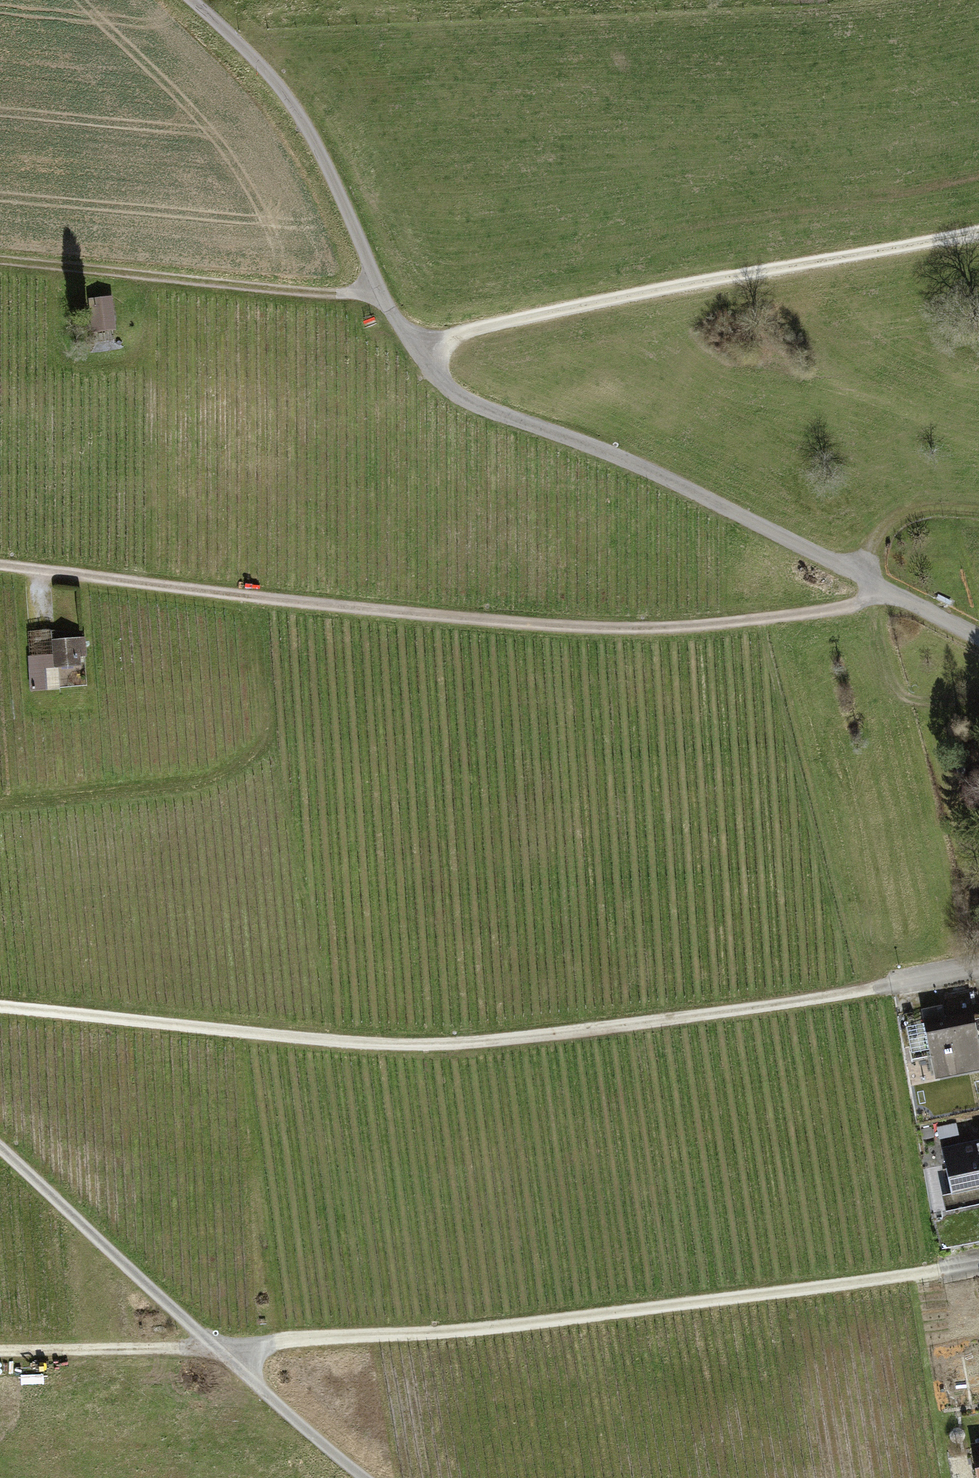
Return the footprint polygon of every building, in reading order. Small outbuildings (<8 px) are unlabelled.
[(126,292),(107,292),(107,325),(126,324),(126,292)] [(104,631),(77,631),(77,651),(104,650),(104,631)] [(76,656),(51,657),(52,686),(76,685),(76,656)] [(926,1024),(937,1076),(978,1067),(978,1051),(978,1047),(978,1012),(926,1024)] [(944,1154),(957,1205),(978,1200),(978,1145),(944,1154)]
